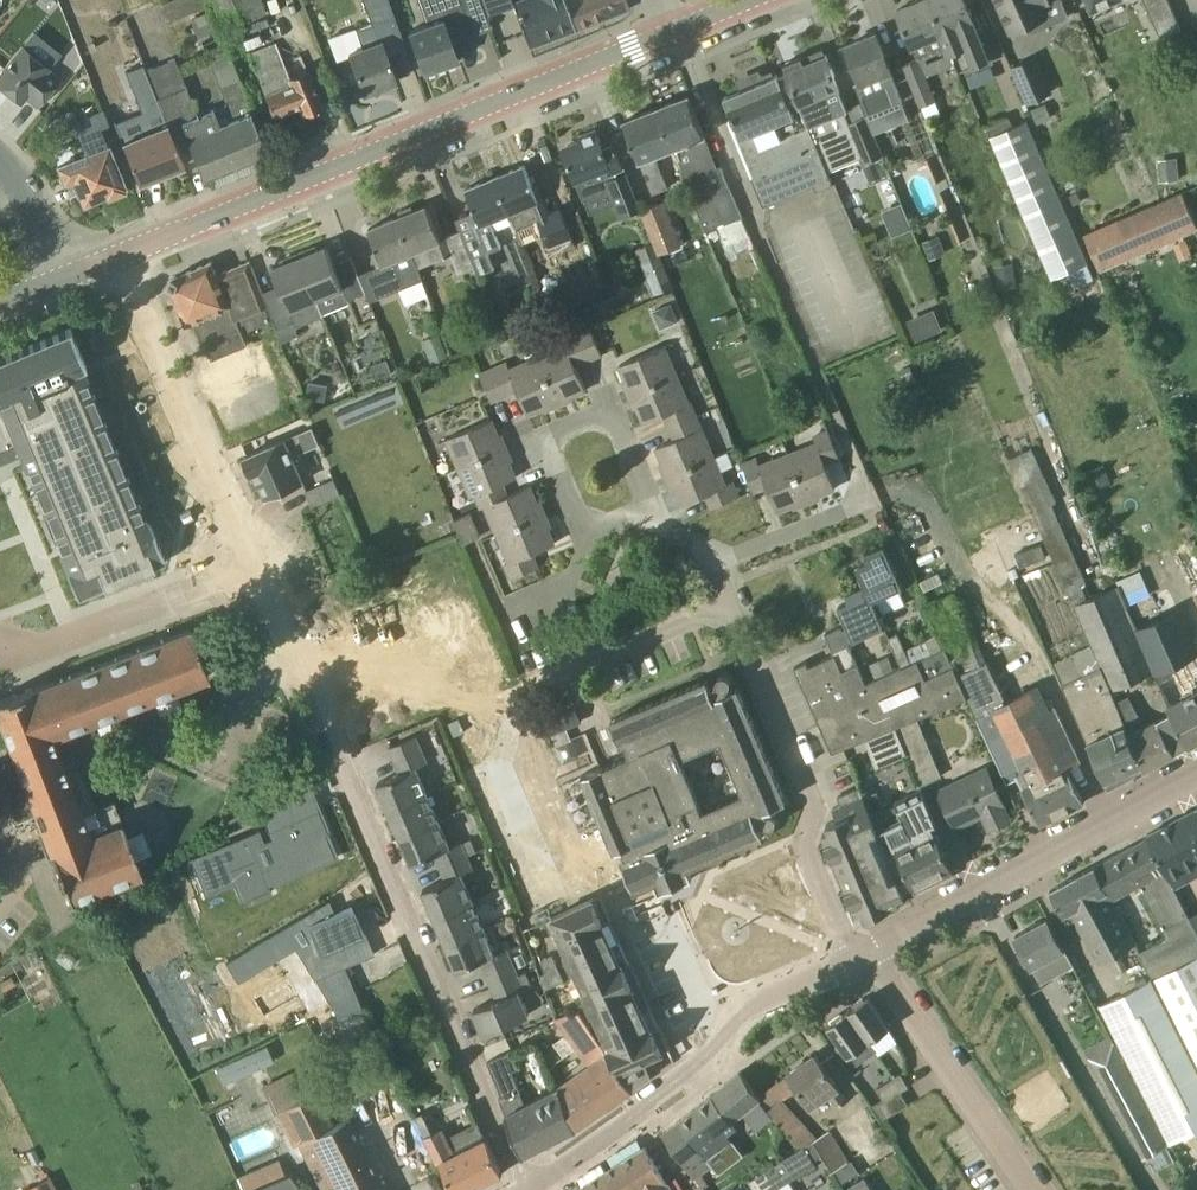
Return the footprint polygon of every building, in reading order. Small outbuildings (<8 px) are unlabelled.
[(219,32),(267,12),(261,0),(206,0),(219,32)] [(387,57),(406,50),(388,0),(362,0),(370,24),(357,29),(363,44),(348,50),(364,94),(396,82),(387,57)] [(451,42),(473,34),(461,0),(418,0),(427,24),(408,31),(423,72),(457,59),(451,42)] [(512,7),(529,47),(576,29),(565,0),(531,0),(512,7)] [(630,9),(626,0),(565,0),(576,29),(630,9)] [(946,43),(951,42),(932,0),(915,0),(911,2),(912,4),(910,4),(898,9),(917,56),(921,54),(925,52),(946,43)] [(951,42),(946,43),(958,72),(990,58),(966,0),(932,0),(951,42)] [(1063,0),(998,0),(1012,33),(1050,16),(1047,8),(1063,1),(1063,0)] [(1120,0),(1088,0),(1094,12),(1120,0)] [(1164,36),(1182,28),(1169,0),(1147,0),(1146,1),(1162,37),(1164,36)] [(127,13),(148,67),(175,56),(154,2),(127,13)] [(198,36),(205,52),(219,87),(226,104),(212,110),(211,108),(197,114),(175,57),(146,69),(147,73),(173,138),(187,132),(188,136),(186,137),(203,178),(266,152),(251,113),(254,112),(241,78),(226,43),(222,45),(215,29),(198,36)] [(862,103),(867,115),(903,101),(895,82),(876,34),(839,49),(847,69),(855,65),(862,82),(857,83),(854,85),(859,97),(862,103)] [(287,73),(283,63),(275,43),(250,53),(273,115),(299,105),(303,113),(305,112),(309,114),(318,111),(319,106),(321,105),(305,66),(287,73)] [(61,77),(49,68),(50,67),(23,44),(0,72),(0,85),(15,98),(16,96),(15,96),(19,92),(37,107),(61,77)] [(892,175),(867,115),(862,103),(851,107),(834,67),(833,68),(827,54),(804,63),(803,60),(789,65),(834,168),(835,168),(862,156),(862,158),(862,161),(863,162),(864,164),(865,167),(867,170),(869,172),(871,173),(873,174),(876,176),(878,176),(880,177),(882,177),(883,177),(887,177),(890,176),(892,175)] [(1027,103),(1036,100),(1053,93),(1037,55),(1011,66),(1027,103)] [(918,58),(903,64),(921,107),(936,101),(925,73),(918,58)] [(842,183),(835,168),(834,168),(789,65),(787,66),(788,69),(787,70),(788,72),(780,76),(779,74),(775,75),(773,69),(739,83),(741,89),(725,95),(733,115),(731,116),(729,121),(764,205),(777,200),(776,197),(835,172),(840,184),(842,183)] [(184,165),(173,138),(147,73),(130,79),(141,104),(130,109),(134,119),(115,126),(122,142),(139,183),(184,165)] [(718,168),(692,101),(690,95),(656,108),(672,148),(676,147),(685,169),(682,170),(707,231),(743,216),(731,188),(711,196),(706,184),(707,183),(704,173),(718,168)] [(656,155),(672,148),(656,108),(625,120),(651,194),(669,187),(656,155)] [(77,156),(58,164),(64,181),(73,177),(83,202),(105,194),(106,197),(126,188),(110,144),(108,144),(101,127),(108,124),(103,111),(74,122),(84,146),(74,150),(77,156)] [(1090,262),(1028,119),(1024,111),(1008,118),(1008,117),(982,128),(986,137),(989,135),(1052,279),(1063,274),(1090,262)] [(625,168),(620,154),(614,141),(603,145),(597,131),(581,137),(582,141),(564,148),(577,182),(575,182),(580,195),(600,187),(600,186),(607,183),(620,216),(641,208),(626,168),(625,168)] [(1160,181),(1180,179),(1177,157),(1157,159),(1160,181)] [(525,164),(497,175),(505,197),(500,199),(505,215),(511,212),(518,227),(539,219),(553,255),(576,246),(561,207),(551,211),(540,184),(532,187),(525,164)] [(475,266),(478,275),(496,268),(489,252),(502,247),(491,220),(505,215),(500,199),(505,197),(497,175),(466,188),(475,209),(471,211),(480,234),(464,240),(475,266)] [(1115,264),(1196,228),(1196,223),(1183,191),(1084,234),(1100,270),(1115,264)] [(682,245),(664,200),(641,209),(659,255),(682,245)] [(475,266),(464,240),(461,231),(446,237),(432,203),(414,210),(412,206),(400,211),(402,215),(398,217),(405,236),(402,238),(425,297),(429,295),(423,279),(418,267),(451,254),(458,273),(475,266)] [(406,304),(425,297),(402,238),(405,236),(398,217),(369,228),(378,250),(374,252),(379,265),(359,273),(366,291),(369,300),(400,288),(406,304)] [(940,234),(922,241),(929,259),(947,252),(940,234)] [(727,244),(725,240),(713,245),(719,259),(731,254),(727,244)] [(366,291),(359,273),(352,255),(334,262),(328,245),(316,250),(314,247),(299,253),(323,316),(324,316),(323,313),(349,303),(348,298),(366,291)] [(296,327),(323,316),(299,253),(283,259),(285,263),(272,268),(279,284),(262,291),(261,291),(272,320),(273,320),(276,327),(282,342),(300,334),(296,327)] [(660,257),(642,264),(655,295),(673,287),(660,257)] [(261,291),(262,291),(251,260),(244,263),(218,274),(212,261),(173,278),(170,284),(187,324),(193,321),(201,339),(239,323),(240,325),(246,322),(249,330),(272,320),(261,291)] [(679,321),(671,303),(653,310),(661,329),(679,321)] [(195,539),(95,306),(0,345),(0,450),(42,433),(100,577),(195,539)] [(933,308),(906,319),(915,340),(942,329),(933,308)] [(580,309),(559,317),(566,332),(586,324),(580,309)] [(589,362),(601,357),(589,330),(577,335),(589,362)] [(449,356),(440,335),(425,341),(433,362),(449,356)] [(577,368),(589,362),(577,335),(564,340),(567,348),(539,359),(559,404),(564,402),(563,399),(586,389),(577,368)] [(630,394),(677,374),(667,348),(620,364),(630,387),(627,389),(630,394)] [(388,358),(373,364),(379,379),(394,373),(388,358)] [(553,406),(559,404),(539,359),(514,370),(511,362),(497,368),(508,396),(518,392),(528,414),(552,404),(553,406)] [(497,400),(508,396),(497,368),(485,373),(497,400)] [(703,408),(693,412),(677,374),(630,394),(632,400),(635,399),(645,422),(665,414),(670,426),(705,412),(703,408)] [(307,397),(321,399),(323,389),(309,386),(307,397)] [(340,422),(396,404),(391,391),(336,409),(340,422)] [(700,429),(723,419),(718,406),(705,412),(670,426),(676,438),(657,446),(667,470),(665,471),(667,476),(712,457),(700,429)] [(456,468),(507,447),(504,441),(502,442),(492,419),(444,440),(456,468)] [(266,497),(304,481),(293,456),(320,445),(312,427),(287,438),(245,456),(252,473),(255,472),(266,497)] [(790,456),(808,501),(813,499),(812,497),(836,487),(826,462),(840,456),(829,430),(814,436),(817,445),(790,456)] [(468,498),(503,483),(517,477),(507,454),(509,453),(507,447),(456,468),(468,498)] [(1120,584),(1097,594),(1088,597),(1083,585),(1087,583),(1052,504),(1057,502),(1034,449),(1016,457),(1046,531),(1058,559),(1056,559),(1074,599),(1092,643),(1102,666),(1109,685),(1151,668),(1128,610),(1130,609),(1120,584)] [(802,504),(808,501),(790,456),(763,467),(760,458),(744,465),(754,491),(767,485),(777,510),(801,501),(802,504)] [(712,457),(667,476),(670,482),(672,481),(682,504),(707,494),(713,507),(739,496),(732,482),(723,486),(712,457)] [(1092,490),(1111,482),(1104,464),(1085,472),(1092,490)] [(312,506),(341,494),(334,478),(306,490),(312,506)] [(540,508),(530,485),(508,495),(503,483),(468,498),(469,501),(475,498),(481,511),(487,508),(498,533),(545,513),(543,507),(540,508)] [(455,519),(465,543),(481,536),(471,512),(455,519)] [(507,567),(512,578),(538,567),(532,553),(555,543),(545,520),(548,519),(545,513),(498,533),(511,565),(507,567)] [(868,582),(876,600),(905,588),(884,544),(865,553),(868,561),(857,566),(865,584),(868,582)] [(876,600),(868,582),(865,584),(846,593),(850,600),(838,605),(848,627),(843,629),(841,626),(825,633),(832,648),(849,642),(850,643),(887,626),(876,600)] [(1175,591),(1158,598),(1130,609),(1128,610),(1151,668),(1152,668),(1173,711),(1169,712),(1184,748),(1196,741),(1196,644),(1175,591)] [(141,872),(113,800),(81,813),(51,737),(208,676),(190,629),(33,690),(32,687),(0,699),(0,719),(52,853),(45,855),(44,852),(28,858),(32,871),(55,928),(77,913),(72,900),(141,872)] [(947,650),(934,656),(927,640),(905,649),(898,633),(889,637),(902,667),(903,669),(931,657),(938,674),(954,667),(947,650)] [(859,662),(850,643),(849,642),(832,648),(834,654),(809,665),(807,661),(795,666),(821,725),(823,724),(834,749),(832,750),(833,751),(897,726),(898,728),(919,720),(918,717),(969,697),(962,680),(960,681),(954,667),(938,674),(931,657),(903,669),(902,667),(867,682),(859,662)] [(1143,763),(1129,730),(1127,725),(1116,701),(1109,685),(1102,666),(1092,643),(1071,653),(1081,675),(1064,682),(1088,736),(1106,780),(1110,788),(1111,787),(1108,779),(1143,763)] [(875,677),(895,669),(889,655),(869,663),(875,677)] [(780,797),(784,795),(738,686),(728,691),(727,688),(729,687),(730,686),(730,685),(731,684),(731,683),(731,682),(731,680),(731,679),(730,678),(730,677),(729,676),(728,675),(727,675),(725,675),(724,675),(723,675),(722,675),(720,676),(719,677),(718,678),(717,680),(717,682),(717,683),(718,684),(711,687),(707,679),(611,720),(621,745),(626,742),(631,755),(603,767),(603,766),(582,775),(614,851),(622,848),(628,861),(624,863),(634,886),(640,884),(642,888),(655,883),(659,892),(692,878),(688,869),(760,838),(758,834),(762,832),(759,824),(763,822),(764,823),(764,824),(765,825),(766,825),(767,826),(769,826),(770,826),(771,826),(773,825),(775,824),(776,823),(776,822),(777,820),(777,819),(777,818),(776,817),(776,816),(775,815),(774,814),(773,813),(772,813),(771,812),(770,812),(769,812),(767,813),(766,810),(782,803),(780,797)] [(1081,756),(1059,709),(1056,710),(1045,684),(1002,703),(975,715),(1005,783),(1021,776),(1023,782),(1041,823),(1085,801),(1067,762),(1081,756)] [(1116,701),(1127,725),(1140,718),(1128,696),(1116,701)] [(1146,768),(1184,748),(1169,712),(1160,718),(1159,716),(1129,730),(1143,763),(1146,768)] [(919,720),(898,728),(921,785),(942,775),(919,720)] [(395,757),(420,745),(414,732),(389,744),(395,757)] [(426,790),(415,764),(426,758),(420,745),(395,757),(401,773),(378,783),(388,807),(426,790)] [(986,766),(938,790),(956,827),(982,814),(989,828),(1010,818),(1003,804),(1004,803),(986,766)] [(916,889),(940,877),(955,869),(940,834),(944,832),(936,812),(933,813),(921,785),(895,798),(897,803),(886,808),(878,790),(865,796),(872,809),(876,819),(894,862),(906,891),(915,887),(916,889)] [(865,796),(865,797),(860,786),(838,795),(839,797),(844,795),(847,802),(833,808),(838,819),(827,823),(830,830),(823,833),(858,913),(864,911),(867,917),(902,902),(899,896),(906,893),(905,891),(906,891),(894,862),(876,819),(872,809),(865,796)] [(399,833),(437,816),(426,790),(388,807),(399,833)] [(342,854),(320,800),(198,856),(214,896),(234,887),(239,900),(342,854)] [(1196,873),(1196,808),(1147,835),(1148,837),(1149,836),(1177,883),(1196,873)] [(436,853),(440,863),(466,851),(462,841),(450,846),(437,816),(399,833),(412,863),(436,853)] [(1177,883),(1149,836),(1148,837),(1100,863),(1118,897),(1140,884),(1167,938),(1139,953),(1152,977),(1196,955),(1196,931),(1174,885),(1177,883)] [(433,913),(472,896),(460,869),(472,864),(466,851),(440,863),(447,879),(423,889),(433,913)] [(1115,899),(1118,897),(1100,863),(1051,890),(1065,915),(1071,912),(1099,963),(1138,942),(1115,899)] [(445,940),(483,923),(472,896),(433,913),(445,940)] [(603,922),(604,921),(594,897),(592,898),(589,900),(553,916),(549,907),(534,913),(538,923),(548,919),(586,1003),(581,1005),(614,1055),(636,1086),(653,1074),(643,1060),(664,1050),(653,1027),(652,1028),(632,986),(634,985),(623,962),(621,963),(618,959),(621,957),(620,955),(619,955),(606,929),(608,929),(606,926),(605,927),(603,922)] [(327,905),(325,901),(223,963),(235,986),(292,952),(305,978),(347,960),(339,941),(361,932),(346,903),(330,910),(327,905)] [(1042,983),(1073,966),(1047,918),(1016,935),(1042,983)] [(485,970),(512,958),(506,944),(495,950),(483,923),(445,940),(457,969),(481,959),(485,970)] [(540,974),(545,988),(565,979),(552,954),(541,959),(545,972),(540,974)] [(1152,977),(1100,1003),(1171,1142),(1196,1128),(1196,955),(1152,977)] [(491,983),(518,971),(512,958),(485,970),(491,983)] [(518,971),(491,983),(493,987),(497,985),(502,997),(478,1008),(477,1007),(474,1009),(485,1033),(488,1032),(488,1031),(530,1011),(520,987),(533,982),(527,968),(519,972),(518,971)] [(870,1041),(890,1027),(869,996),(865,999),(863,997),(853,1004),(854,1006),(849,1010),(870,1041)] [(576,1129),(636,1086),(614,1055),(581,1005),(554,1017),(587,1062),(559,1082),(576,1129)] [(869,1041),(870,1041),(849,1010),(843,1015),(841,1012),(830,1020),(832,1022),(828,1025),(849,1055),(851,1054),(857,1063),(876,1050),(869,1041)] [(1085,1050),(1089,1056),(1143,1156),(1169,1142),(1112,1036),(1085,1050)] [(266,1044),(215,1067),(223,1083),(274,1061),(266,1044)] [(495,1079),(519,1067),(512,1051),(488,1061),(495,1079)] [(760,1100),(768,1110),(799,1089),(811,1106),(827,1095),(836,1108),(848,1100),(816,1054),(788,1073),(789,1074),(759,1095),(758,1095),(761,1099),(760,1100)] [(315,1091),(302,1065),(265,1083),(278,1109),(294,1144),(299,1142),(310,1166),(321,1189),(329,1189),(330,1189),(331,1189),(390,1189),(384,1179),(381,1181),(349,1115),(330,1124),(315,1091)] [(759,1095),(742,1072),(741,1071),(739,1072),(679,1120),(699,1150),(711,1164),(718,1173),(742,1153),(728,1133),(738,1125),(734,1121),(760,1100),(761,1099),(758,1095),(759,1095)] [(886,1100),(901,1091),(909,1086),(902,1073),(878,1087),(886,1100)] [(520,1086),(517,1087),(514,1080),(499,1087),(502,1096),(500,1097),(522,1154),(523,1156),(576,1129),(559,1082),(527,1101),(520,1086)] [(901,1091),(886,1100),(878,1087),(876,1088),(883,1099),(872,1106),(882,1120),(909,1104),(901,1091)] [(485,1136),(479,1121),(447,1137),(442,1127),(440,1128),(431,1109),(415,1117),(438,1161),(443,1159),(457,1189),(468,1189),(503,1172),(487,1136),(485,1136)] [(663,1133),(695,1177),(711,1164),(699,1150),(679,1120),(663,1133)] [(822,1154),(833,1171),(850,1161),(830,1129),(818,1137),(813,1140),(822,1154)] [(813,1140),(806,1145),(813,1157),(815,1159),(822,1154),(813,1140)] [(731,1189),(776,1189),(775,1189),(816,1163),(805,1145),(731,1189)] [(645,1146),(614,1165),(629,1189),(672,1189),(645,1146)] [(614,1165),(583,1184),(585,1188),(584,1189),(585,1189),(629,1189),(614,1165)] [(289,1172),(249,1189),(303,1189),(289,1172)] [(50,1176),(20,1189),(57,1189),(50,1176)]
